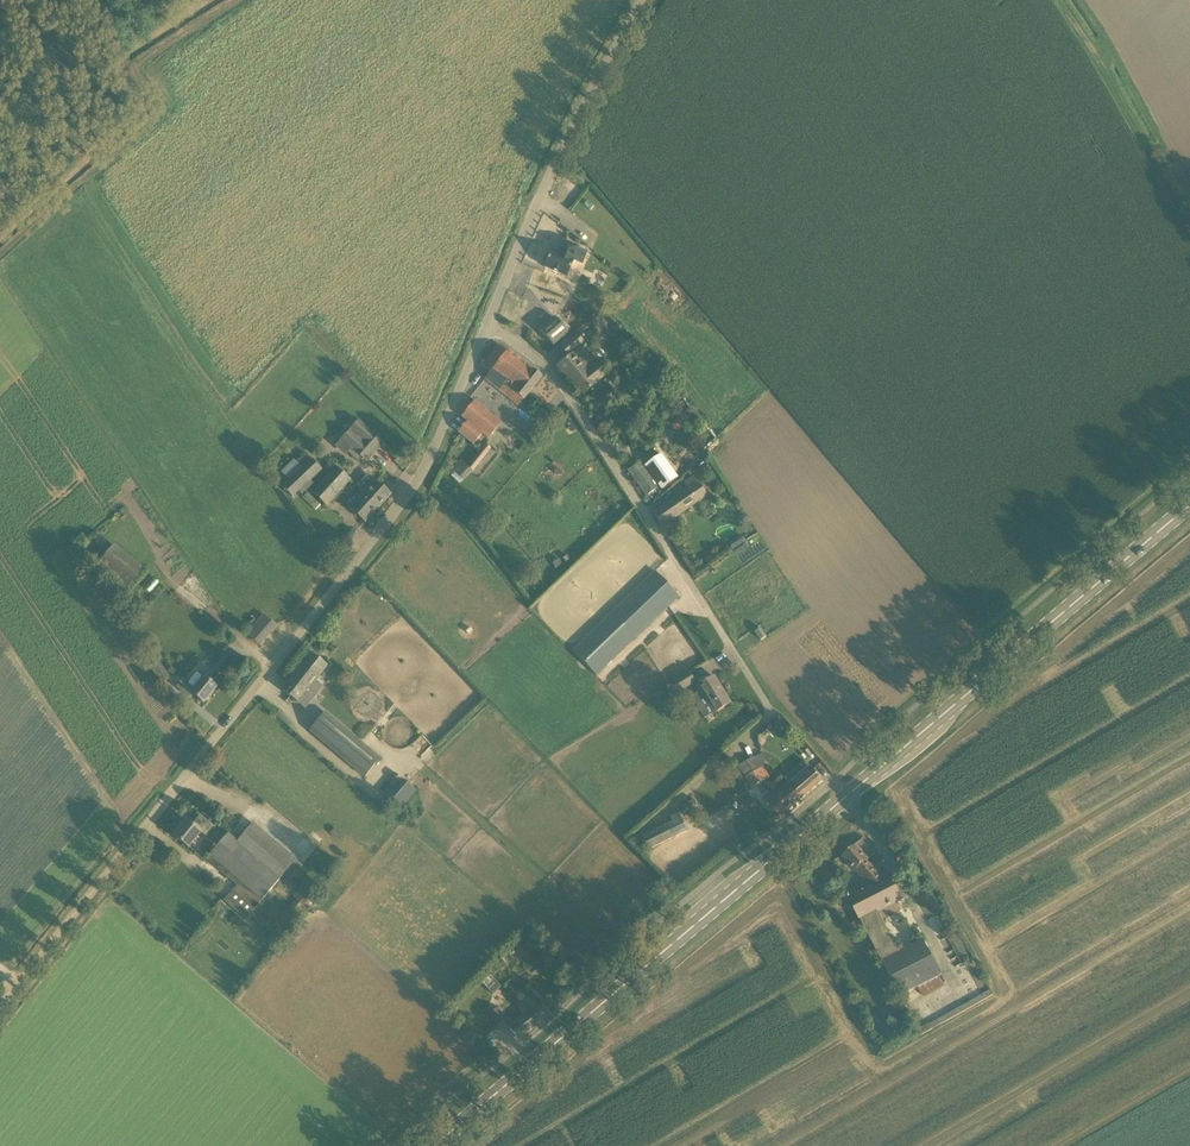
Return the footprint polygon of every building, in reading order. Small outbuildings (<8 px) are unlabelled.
[(564,241),(558,254),(551,251),(550,255),(547,256),(545,261),(546,264),(544,268),(566,277),(573,261),(578,247),(564,241)] [(567,332),(554,316),(539,329),(553,345),(567,332)] [(594,327),(588,321),(559,345),(568,355),(585,339),(583,336),(594,327)] [(490,373),(485,379),(518,406),(524,399),(541,377),(521,361),(507,351),(506,352),(498,345),(482,366),(490,373)] [(582,395),(606,376),(597,365),(588,372),(573,354),(558,366),(582,395)] [(467,422),(460,431),(458,433),(473,446),(482,435),(487,440),(500,425),(474,401),(462,417),(467,422)] [(671,426),(677,432),(690,419),(683,413),(671,426)] [(383,444),(358,420),(340,441),(366,464),(383,444)] [(452,470),(463,480),(471,471),(472,472),(491,449),(485,444),(467,467),(461,461),(452,470)] [(662,489),(678,478),(661,455),(645,466),(662,489)] [(301,469),(293,460),(280,472),(288,481),(281,487),(292,498),(322,471),(310,460),(301,469)] [(640,463),(629,470),(646,496),(657,488),(640,463)] [(330,503),(350,481),(335,467),(315,489),(330,503)] [(390,495),(368,474),(343,502),(365,522),(390,495)] [(706,496),(693,477),(684,484),(687,489),(653,513),(662,526),(706,496)] [(735,540),(740,546),(745,543),(740,537),(735,540)] [(122,597),(143,569),(113,545),(91,572),(122,597)] [(572,651),(596,676),(682,593),(658,569),(572,651)] [(263,617),(249,634),(261,644),(275,627),(263,617)] [(762,641),(767,638),(761,629),(756,632),(762,641)] [(154,653),(145,659),(162,684),(171,678),(154,653)] [(298,702),(326,666),(311,654),(283,690),(298,702)] [(680,691),(694,682),(688,673),(674,682),(680,691)] [(194,689),(189,685),(183,680),(177,687),(189,697),(191,694),(203,703),(217,687),(204,677),(194,689)] [(697,687),(713,714),(730,703),(714,677),(697,687)] [(344,762),(361,742),(333,718),(316,738),(344,762)] [(763,766),(746,777),(745,777),(752,788),(769,777),(763,766)] [(787,780),(775,790),(780,796),(783,794),(789,801),(793,798),(793,797),(791,795),(793,793),(799,801),(823,781),(812,768),(792,786),(787,780)] [(387,797),(402,809),(419,790),(404,778),(387,797)] [(780,817),(799,801),(793,793),(791,795),(793,797),(793,798),(789,801),(783,794),(780,796),(775,790),(765,799),(780,817)] [(679,807),(684,817),(698,809),(693,800),(679,807)] [(651,850),(688,832),(678,813),(672,816),(675,821),(642,838),(649,851),(651,850)] [(188,848),(201,832),(207,836),(214,827),(200,816),(193,825),(187,820),(174,836),(188,848)] [(246,919),(254,910),(296,860),(252,824),(236,843),(226,835),(206,859),(237,886),(232,892),(225,901),(246,919)] [(843,856),(855,870),(856,870),(864,880),(845,890),(900,997),(942,975),(924,940),(900,953),(879,912),(903,899),(889,873),(882,877),(856,846),(843,856)] [(530,1012),(510,1028),(518,1039),(550,1014),(541,1003),(539,1005),(531,996),(522,1003),(530,1012)] [(497,1008),(490,1014),(499,1025),(506,1019),(497,1008)]
